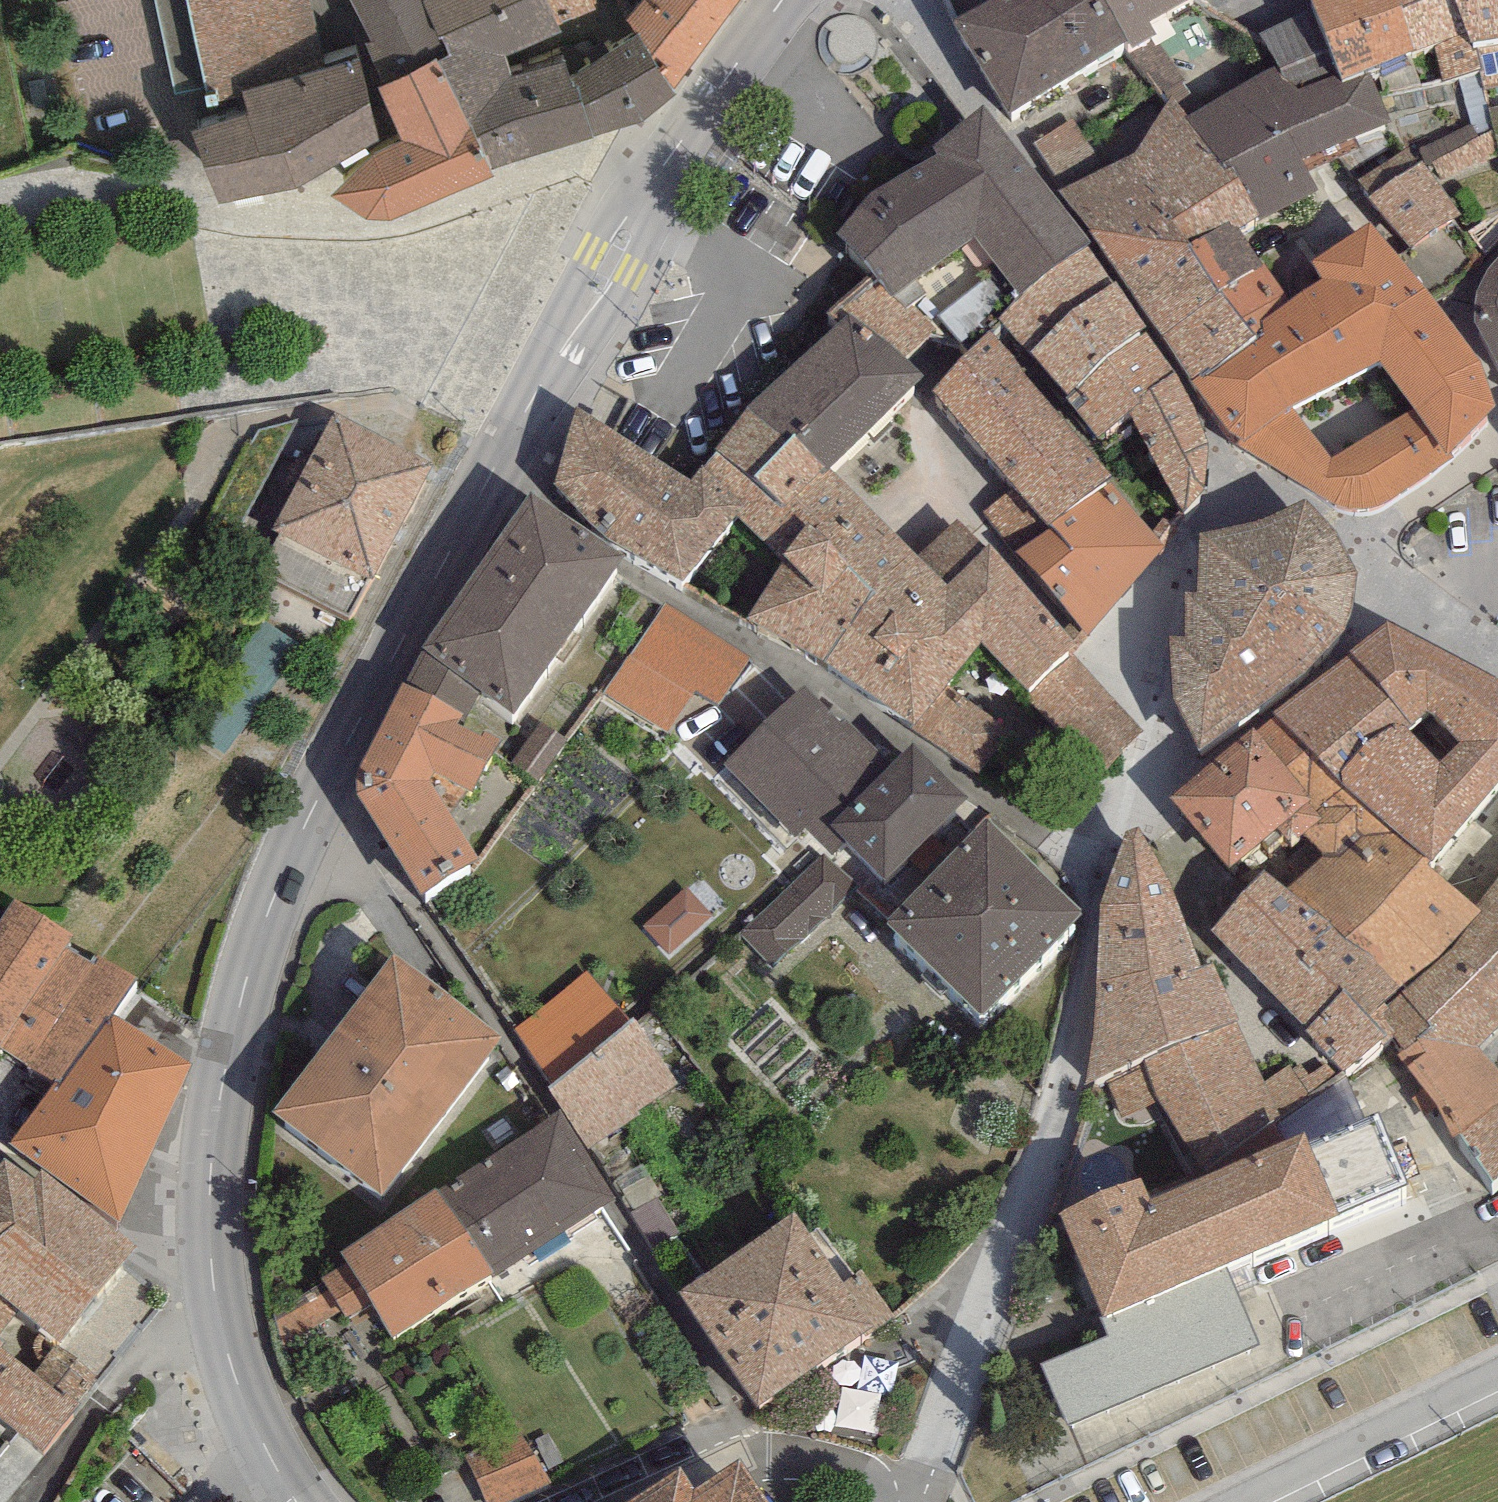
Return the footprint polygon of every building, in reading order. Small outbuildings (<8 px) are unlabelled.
[(207,61),(321,35),(313,0),(193,0),(207,61)] [(373,17),(396,18),(421,44),(443,34),(433,0),(365,0),(373,17)] [(498,144),(596,112),(644,97),(679,58),(626,1),(511,54),(503,36),(563,9),(560,0),(433,0),(443,34),(498,144)] [(626,1),(679,58),(711,23),(728,0),(629,0),(626,1)] [(1013,119),(1207,3),(1214,0),(946,0),(1013,119)] [(1263,38),(1283,77),(1326,56),(1345,94),(1373,79),(1461,42),(1448,0),(1351,0),(1263,38)] [(1473,21),(1483,60),(1497,59),(1497,0),(1461,0),(1473,21)] [(498,144),(443,34),(421,44),(389,59),(409,115),(375,136),(337,168),(369,189),(498,144)] [(349,38),(245,65),(254,100),(205,113),(222,178),(303,157),(390,101),(349,38)] [(1283,77),(1186,131),(1268,217),(1402,144),(1373,79),(1345,94),(1326,56),(1283,77)] [(1177,361),(1196,385),(1286,303),(1239,234),(1268,217),(1186,131),(1173,115),(1146,164),(1066,195),(1112,271),(1138,305),(1147,300),(1179,339),(1177,361)] [(1433,169),(1497,156),(1497,120),(1426,135),(1433,169)] [(882,217),(860,255),(905,322),(990,264),(1032,326),(1103,278),(1005,134),(882,217)] [(1477,230),(1414,155),(1358,202),(1380,229),(1421,277),(1477,230)] [(1316,267),(1321,282),(1286,303),(1196,385),(1266,470),(1344,515),(1358,510),(1381,529),(1497,443),(1497,383),(1497,381),(1380,229),(1316,267)] [(1032,326),(1013,344),(1112,462),(1144,445),(1182,533),(1199,538),(1219,520),(1221,464),(1186,405),(1103,278),(1032,326)] [(1488,312),(1497,338),(1497,296),(1488,312)] [(756,426),(717,481),(757,527),(790,582),(765,639),(953,763),(974,751),(1002,768),(1020,755),(965,710),(997,667),(1071,760),(1129,731),(1086,678),(1091,668),(1008,583),(963,536),(914,570),(841,491),(854,482),(930,409),(941,400),(974,370),(893,320),(756,426)] [(1004,350),(974,370),(930,409),(1010,504),(963,536),(1008,583),(1117,504),(1125,498),(1004,350)] [(336,421),(275,536),(372,586),(432,471),(336,421)] [(703,496),(589,425),(564,493),(704,593),(757,527),(717,481),(703,496)] [(1170,569),(1117,504),(1008,583),(1091,668),(1120,627),(1170,569)] [(640,587),(546,525),(442,681),(535,743),(640,587)] [(1215,621),(1203,620),(1188,735),(1219,766),(1308,701),(1340,674),(1368,649),(1378,600),(1359,555),(1326,526),(1220,562),(1215,621)] [(749,677),(658,618),(629,663),(720,721),(749,677)] [(1292,732),(1360,801),(1446,729),(1473,755),(1497,731),(1497,701),(1404,656),(1292,732)] [(898,787),(809,704),(732,786),(821,869),(898,787)] [(527,760),(423,706),(375,797),(376,819),(442,918),(501,878),(452,806),(455,799),(496,820),(527,760)] [(1264,751),(1180,820),(1238,891),(1322,823),(1264,751)] [(986,826),(931,771),(850,851),(905,906),(986,826)] [(1432,995),(1493,933),(1441,889),(1451,878),(1360,801),(1332,822),(1339,834),(1314,860),(1328,879),(1318,887),(1350,962),(1432,995)] [(1290,1134),(1146,850),(1116,869),(1089,1166),(1154,1203),(1238,1173),(1290,1134)] [(1099,949),(1003,853),(908,947),(1004,1043),(1099,949)] [(831,901),(829,869),(738,944),(771,985),(792,968),(775,947),(831,901)] [(685,886),(644,924),(672,955),(713,917),(685,886)] [(1350,962),(1277,894),(1220,955),(1364,1088),(1420,1028),(1350,962)] [(36,934),(0,983),(0,1101),(22,1071),(60,1090),(121,1026),(136,1005),(36,934)] [(1440,992),(1469,1037),(1421,1070),(1497,1176),(1497,1074),(1492,1067),(1497,1061),(1497,938),(1440,992)] [(507,1031),(543,1076),(623,1012),(587,967),(507,1031)] [(503,1067),(395,975),(277,1114),(385,1206),(503,1067)] [(121,1026),(60,1090),(8,1149),(122,1230),(191,1076),(130,1042),(121,1026)] [(647,1043),(553,1106),(573,1135),(586,1126),(622,1149),(688,1104),(647,1043)] [(554,1151),(455,1211),(509,1300),(608,1240),(554,1151)] [(1173,1203),(1090,1240),(1135,1341),(1368,1238),(1336,1167),(1186,1234),(1173,1203)] [(66,1353),(139,1259),(41,1184),(31,1192),(6,1173),(0,1180),(0,1302),(66,1353)] [(509,1300),(455,1211),(263,1329),(286,1365),(349,1326),(358,1335),(386,1318),(411,1359),(509,1300)] [(796,1224),(686,1300),(767,1417),(877,1342),(796,1224)] [(0,1354),(0,1426),(57,1471),(92,1426),(0,1354)] [(461,1469),(480,1501),(558,1501),(521,1436),(461,1469)] [(743,1472),(697,1501),(763,1501),(743,1472)] [(682,1486),(657,1501),(693,1501),(682,1486)]
